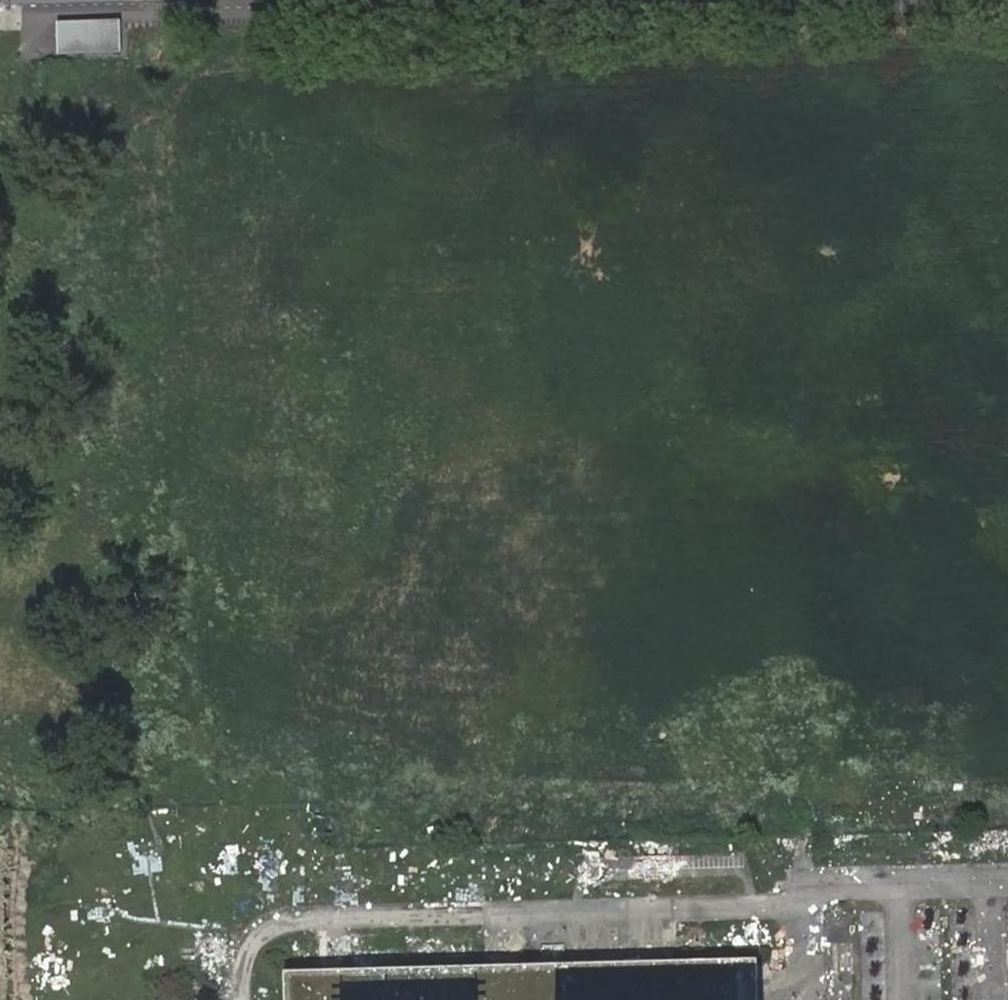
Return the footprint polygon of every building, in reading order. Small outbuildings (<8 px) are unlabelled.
[(126,20),(59,21),(60,56),(127,55),(126,20)] [(746,856),(588,854),(588,878),(746,880),(746,856)] [(295,982),(295,999),(750,999),(749,971),(295,982)]
